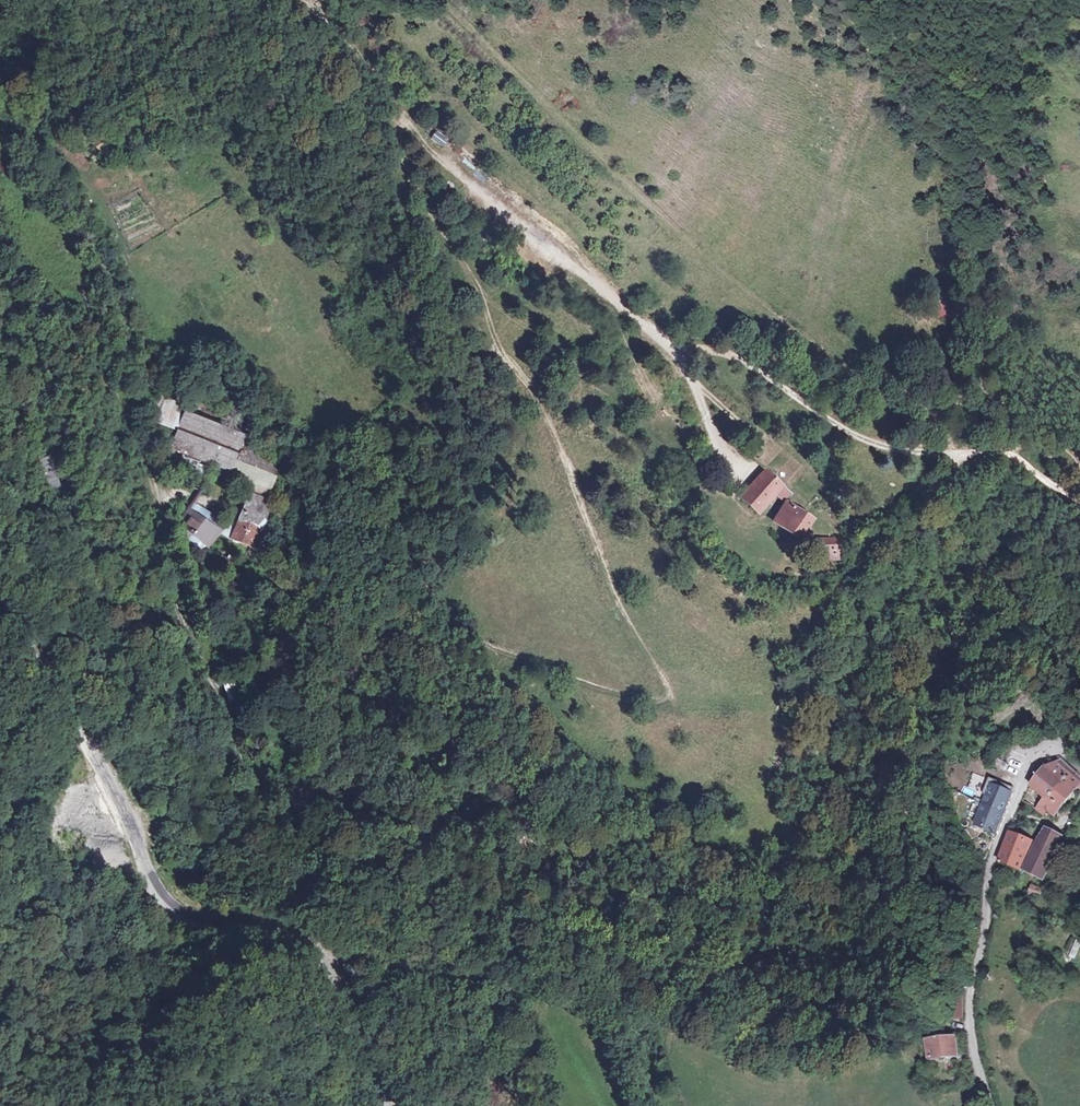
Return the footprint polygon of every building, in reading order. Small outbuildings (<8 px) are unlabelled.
[(438,149),(447,143),(437,131),(429,138),(438,149)] [(243,525),(234,545),(252,554),(255,549),(264,553),(276,527),(268,523),(280,498),(271,494),(276,483),(267,465),(256,460),(259,453),(249,448),(251,443),(241,439),(243,434),(181,408),(166,447),(223,471),(219,480),(229,484),(220,507),(236,515),(234,520),(239,523),(243,525)] [(791,496),(766,470),(737,496),(757,518),(777,500),(781,503),(791,496)] [(200,487),(189,482),(185,493),(196,497),(200,487)] [(781,503),(767,525),(798,544),(812,522),(781,503)] [(202,547),(212,552),(226,524),(195,509),(181,537),(191,542),(187,549),(198,555),(202,547)] [(846,541),(811,541),(811,564),(847,563),(846,541)] [(1056,810),(1065,801),(1069,797),(1073,792),(1074,785),(1079,779),(1079,777),(1061,761),(1041,768),(1025,787),(1042,799),(1056,810)] [(986,803),(976,826),(996,834),(1008,805),(988,796),(993,785),(978,778),(973,797),(986,803)] [(1056,810),(1042,799),(1034,809),(1050,820),(1058,812),(1056,810)] [(1042,828),(1034,843),(1052,850),(1060,836),(1042,828)] [(998,861),(998,862),(1020,869),(1031,842),(1009,834),(998,861)] [(1052,850),(1034,843),(1020,873),(1035,879),(1040,870),(1042,871),(1052,850)] [(1028,895),(1041,900),(1045,889),(1032,885),(1028,895)] [(1043,911),(1054,916),(1058,907),(1048,902),(1043,911)] [(964,1021),(968,1004),(955,1004),(952,1008),(942,1017),(941,1025),(965,1027),(964,1021)] [(955,1062),(953,1047),(945,1048),(944,1042),(925,1044),(927,1064),(955,1062)]
